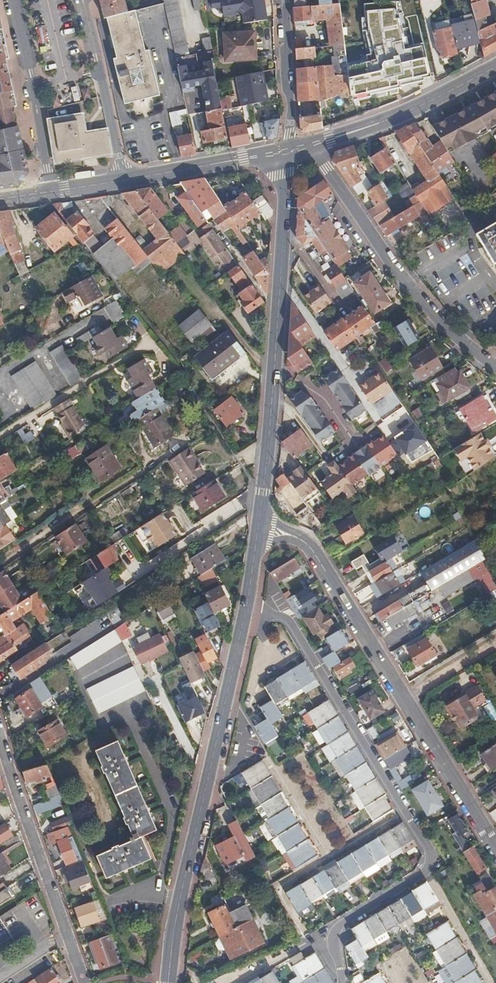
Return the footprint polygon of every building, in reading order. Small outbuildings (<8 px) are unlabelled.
[(123,0),(100,0),(106,18),(107,18),(126,13),(123,0)] [(176,57),(189,54),(183,27),(177,0),(164,0),(176,57)] [(200,0),(192,0),(195,12),(202,10),(200,0)] [(489,13),(486,0),(482,0),(470,4),(471,6),(474,19),(489,13)] [(341,24),(339,3),(328,4),(293,8),(294,16),(294,23),(326,19),(329,45),(344,44),(341,24)] [(161,95),(149,50),(146,50),(143,39),(136,10),(126,13),(107,18),(117,58),(113,59),(124,105),(141,101),(161,95)] [(488,26),(486,17),(489,16),(489,13),(474,19),(475,22),(477,30),(488,26)] [(481,42),(477,30),(475,22),(452,27),(456,47),(481,42)] [(488,26),(477,30),(481,42),(485,57),(495,51),(495,22),(488,26)] [(456,47),(452,27),(451,27),(444,28),(444,31),(433,33),(439,59),(458,54),(456,47)] [(224,32),(225,60),(256,59),(255,32),(224,32)] [(213,52),(210,38),(201,40),(204,53),(213,52)] [(303,42),(303,38),(295,38),(295,50),(303,49),(303,42)] [(0,40),(0,61),(1,64),(7,93),(11,107),(12,107),(9,93),(12,92),(8,77),(1,44),(0,40)] [(315,53),(314,47),(310,48),(303,49),(295,50),(296,60),(315,57),(315,53)] [(180,78),(214,71),(212,59),(214,58),(213,52),(204,53),(176,59),(180,78)] [(348,77),(346,58),(345,54),(338,55),(339,64),(316,68),(318,80),(297,83),(299,102),(319,98),(320,101),(350,91),(348,77)] [(11,107),(7,93),(1,64),(0,61),(0,109),(11,107)] [(318,80),(316,68),(297,70),(297,83),(318,80)] [(217,83),(214,71),(180,78),(182,89),(192,87),(205,85),(210,112),(221,110),(219,99),(220,99),(217,83)] [(266,103),(267,102),(265,85),(263,85),(262,73),(236,77),(239,95),(249,94),(250,105),(266,103)] [(88,87),(81,88),(83,98),(90,96),(88,87)] [(194,94),(192,87),(182,89),(184,97),(194,94)] [(473,106),(487,129),(488,130),(495,125),(495,93),(473,106)] [(248,106),(250,105),(249,94),(239,95),(241,107),(248,106)] [(56,95),(50,97),(52,107),(58,105),(56,95)] [(232,108),(230,97),(220,99),(219,99),(221,110),(222,110),(232,108)] [(475,135),(487,129),(473,106),(455,115),(457,119),(444,126),(442,122),(433,126),(441,139),(442,141),(449,153),(477,139),(475,135)] [(11,107),(0,109),(0,116),(12,113),(11,107)] [(188,115),(187,108),(186,107),(169,111),(172,126),(178,124),(177,117),(188,115)] [(228,139),(222,110),(221,110),(210,112),(213,130),(202,132),(203,140),(204,143),(228,139)] [(322,127),(321,111),(317,112),(317,115),(300,118),(301,131),(303,134),(322,127)] [(15,126),(12,113),(0,116),(0,129),(15,126)] [(444,126),(457,119),(455,115),(442,122),(444,126)] [(111,154),(106,129),(80,133),(76,116),(49,120),(56,163),(57,163),(111,154)] [(250,144),(246,125),(244,125),(243,122),(240,123),(240,126),(238,127),(237,118),(226,120),(232,147),(250,144)] [(277,139),(281,118),(263,121),(267,141),(277,139)] [(449,153),(442,141),(433,147),(417,123),(412,125),(408,127),(431,163),(439,159),(445,168),(455,161),(449,153)] [(18,144),(15,126),(0,129),(0,187),(14,185),(25,171),(18,144)] [(454,198),(431,163),(408,127),(404,129),(398,133),(422,171),(429,181),(413,191),(420,201),(426,211),(429,215),(454,198)] [(197,154),(192,135),(179,138),(183,157),(197,154)] [(395,164),(384,146),(374,152),(376,154),(371,158),(381,173),(395,164)] [(373,185),(360,166),(354,147),(347,150),(335,154),(333,160),(357,195),(366,189),(373,185)] [(477,179),(489,198),(495,194),(495,169),(477,179)] [(429,181),(422,171),(407,181),(413,191),(429,181)] [(297,197),(323,181),(319,176),(298,191),(297,197)] [(392,196),(381,179),(373,185),(366,189),(372,198),(377,205),(392,196)] [(223,206),(206,180),(180,184),(182,188),(200,212),(206,208),(213,219),(226,211),(223,206)] [(321,202),(332,194),(323,181),(297,197),(296,209),(316,237),(320,243),(324,249),(332,260),(336,267),(338,269),(344,266),(338,257),(347,252),(350,250),(335,229),(329,221),(326,223),(324,221),(315,206),(321,202)] [(413,191),(407,181),(402,184),(403,186),(398,190),(406,201),(407,200),(411,206),(420,201),(413,191)] [(200,212),(182,188),(177,191),(175,191),(177,194),(176,194),(178,197),(177,197),(196,225),(205,220),(200,212)] [(156,197),(150,189),(148,189),(135,192),(150,211),(158,205),(156,202),(158,200),(156,197)] [(230,217),(253,203),(252,202),(245,191),(240,194),(241,197),(230,204),(228,203),(223,206),(226,211),(230,217)] [(167,232),(158,220),(156,218),(150,211),(135,192),(120,194),(129,205),(133,210),(155,237),(156,239),(147,246),(139,236),(133,240),(136,244),(146,256),(149,260),(151,263),(162,276),(164,274),(162,272),(179,259),(181,261),(182,260),(186,265),(190,261),(180,249),(176,244),(167,232)] [(272,210),(262,195),(252,202),(253,203),(261,215),(265,221),(271,218),(272,210)] [(110,204),(107,196),(100,197),(107,206),(110,204)] [(377,205),(372,198),(369,201),(373,207),(377,205)] [(156,218),(166,209),(158,200),(156,202),(158,205),(150,211),(156,218)] [(399,227),(412,219),(426,211),(420,201),(411,206),(380,225),(388,233),(392,231),(399,227)] [(72,207),(71,202),(68,202),(53,205),(52,206),(57,212),(72,207)] [(330,217),(321,202),(315,206),(324,221),(330,217)] [(377,224),(393,214),(385,202),(369,212),(377,224)] [(255,218),(261,215),(253,203),(230,217),(233,222),(238,229),(238,230),(243,226),(243,224),(254,217),(255,218)] [(316,237),(296,209),(295,236),(302,246),(311,241),(316,237)] [(8,211),(0,212),(0,232),(4,243),(8,251),(9,253),(17,250),(20,249),(11,226),(14,225),(8,211)] [(233,222),(230,217),(226,211),(213,219),(221,231),(222,229),(233,222)] [(77,244),(53,215),(36,229),(54,250),(68,240),(73,246),(77,244)] [(94,236),(78,215),(73,218),(69,221),(66,218),(64,220),(83,244),(94,236)] [(146,256),(136,244),(133,240),(117,220),(105,229),(113,239),(92,255),(112,279),(114,281),(131,268),(134,265),(136,266),(138,264),(142,260),(146,256)] [(238,229),(233,222),(222,229),(227,236),(233,232),(238,229)] [(475,234),(493,264),(495,263),(495,222),(475,234)] [(183,231),(178,224),(167,232),(176,244),(187,236),(183,231)] [(238,266),(208,224),(199,231),(202,237),(199,239),(213,258),(217,255),(229,272),(229,271),(238,266)] [(238,230),(238,229),(233,232),(242,244),(246,242),(243,237),(238,230)] [(320,243),(316,237),(311,241),(315,246),(320,243)] [(324,249),(320,243),(315,246),(319,253),(324,249)] [(332,260),(324,249),(319,253),(326,263),(327,263),(332,260)] [(22,260),(17,250),(9,253),(13,264),(22,260)] [(268,272),(268,264),(264,258),(261,259),(256,250),(253,252),(263,267),(268,274),(268,272)] [(268,274),(263,267),(253,252),(242,259),(266,295),(268,274)] [(353,259),(347,252),(338,257),(344,266),(353,259)] [(147,266),(142,260),(138,264),(143,270),(147,266)] [(336,267),(332,260),(327,263),(332,270),(336,267)] [(264,301),(239,267),(229,274),(235,283),(237,282),(244,292),(237,297),(248,313),(264,301)] [(365,298),(380,288),(370,273),(355,283),(365,298)] [(336,289),(347,281),(342,275),(331,282),(336,289)] [(102,296),(90,276),(62,292),(68,301),(77,296),(83,306),(102,296)] [(344,300),(355,293),(350,286),(347,281),(336,289),(344,300)] [(333,303),(318,284),(305,293),(308,297),(305,298),(317,315),(333,303)] [(375,313),(390,303),(380,288),(365,298),(375,313)] [(127,317),(117,300),(102,308),(112,325),(127,317)] [(313,335),(290,302),(289,329),(299,345),(313,335)] [(370,328),(376,324),(373,320),(363,305),(343,319),(356,338),(363,334),(364,336),(372,331),(370,328)] [(215,332),(199,311),(193,315),(209,336),(212,334),(215,332)] [(209,336),(193,315),(179,326),(195,348),(207,339),(209,336)] [(345,345),(356,338),(343,319),(324,332),(337,351),(338,351),(341,355),(349,350),(345,345)] [(409,319),(394,328),(405,347),(420,338),(409,319)] [(244,351),(223,326),(215,332),(212,334),(209,336),(207,339),(211,344),(194,358),(210,378),(220,370),(219,368),(228,361),(230,363),(238,357),(238,356),(244,351)] [(92,337),(99,333),(95,327),(77,337),(81,344),(92,337)] [(109,357),(127,346),(121,336),(117,338),(110,327),(99,333),(92,337),(97,345),(93,347),(99,356),(106,352),(109,357)] [(312,363),(299,345),(289,329),(287,358),(298,373),(312,363)] [(83,378),(67,351),(63,345),(51,352),(71,385),(83,378)] [(410,360),(422,379),(442,367),(430,347),(410,360)] [(378,361),(384,371),(390,368),(385,358),(378,361)] [(151,391),(156,388),(148,375),(152,373),(143,359),(127,369),(132,377),(126,380),(137,399),(151,391)] [(183,372),(180,367),(177,362),(175,360),(163,366),(171,379),(183,372)] [(56,394),(36,361),(12,375),(32,409),(56,394)] [(352,389),(337,368),(322,378),(332,392),(335,391),(340,398),(352,389)] [(446,403),(472,387),(460,368),(455,372),(452,368),(434,379),(443,391),(439,393),(446,403)] [(373,404),(393,391),(385,378),(381,373),(360,387),(362,389),(371,402),(373,404)] [(354,392),(352,389),(340,398),(341,401),(354,392)] [(315,406),(309,398),(301,391),(289,400),(306,422),(318,413),(313,407),(315,406)] [(351,419),(365,409),(364,407),(359,399),(355,394),(354,392),(341,401),(343,403),(341,404),(351,419)] [(215,411),(227,427),(244,413),(232,397),(215,411)] [(474,431),(495,419),(495,417),(491,408),(488,409),(482,398),(457,412),(462,420),(466,418),(474,431)] [(74,411),(73,408),(73,407),(68,399),(52,409),(59,420),(74,411)] [(181,414),(171,399),(154,409),(164,424),(181,414)] [(411,411),(416,418),(422,414),(418,406),(411,411)] [(86,429),(74,411),(59,420),(61,423),(59,424),(68,440),(86,429)] [(308,425),(320,416),(318,413),(306,422),(308,425)] [(171,435),(188,425),(181,414),(164,424),(171,435)] [(320,442),(334,432),(324,417),(322,419),(320,416),(308,425),(320,441),(320,442)] [(415,423),(394,437),(412,463),(432,450),(415,423)] [(29,438),(26,433),(22,434),(18,429),(15,431),(22,442),(29,438)] [(313,444),(302,429),(283,442),(295,458),(313,444)] [(494,457),(488,447),(491,446),(487,440),(485,441),(481,433),(462,444),(453,449),(460,461),(467,457),(474,471),(478,468),(494,457)] [(381,464),(397,453),(387,438),(384,434),(374,442),(372,440),(367,444),(381,464)] [(370,475),(382,466),(381,464),(367,444),(347,458),(349,460),(339,467),(352,485),(369,473),(370,475)] [(72,459),(76,457),(70,447),(55,455),(61,466),(72,459)] [(93,468),(112,456),(107,447),(87,459),(93,468)] [(185,486),(204,474),(196,462),(197,461),(190,449),(169,462),(185,486)] [(4,453),(0,455),(0,480),(14,471),(15,470),(4,453)] [(101,481),(120,469),(112,456),(93,468),(101,481)] [(339,467),(335,462),(328,467),(333,474),(321,483),(333,499),(344,491),(349,498),(358,492),(352,485),(339,467)] [(26,487),(35,481),(24,465),(15,470),(26,487)] [(316,486),(300,465),(293,470),(294,473),(287,478),(306,503),(320,491),(316,486)] [(306,503),(287,478),(282,471),(279,473),(278,482),(283,488),(280,490),(287,500),(291,497),(299,509),(300,509),(308,519),(314,514),(306,503)] [(202,511),(224,497),(213,480),(191,494),(202,511)] [(8,498),(0,502),(0,504),(11,521),(19,516),(8,498)] [(11,521),(0,504),(0,528),(8,523),(11,521)] [(426,505),(418,510),(423,517),(430,512),(426,505)] [(156,547),(176,535),(162,513),(134,530),(142,542),(147,539),(148,540),(151,541),(153,541),(156,547)] [(335,526),(345,543),(363,533),(353,516),(335,526)] [(8,523),(0,528),(0,548),(18,538),(8,523)] [(88,542),(75,524),(55,537),(57,540),(60,538),(62,542),(59,544),(67,555),(88,542)] [(361,565),(366,573),(369,571),(391,558),(402,551),(393,536),(373,548),(380,559),(369,565),(363,554),(351,562),(355,569),(361,565)] [(377,613),(382,620),(385,618),(409,604),(438,587),(482,560),(486,558),(475,539),(421,572),(427,582),(377,613)] [(106,567),(117,560),(112,553),(118,549),(114,543),(92,557),(101,570),(106,567)] [(214,546),(191,560),(200,575),(211,568),(223,560),(214,546)] [(101,570),(92,557),(87,560),(96,573),(101,570)] [(298,566),(293,557),(274,569),(269,572),(274,581),(279,578),(298,566)] [(391,558),(369,571),(376,582),(396,571),(392,564),(395,563),(391,558)] [(477,576),(488,569),(482,560),(438,587),(443,596),(477,576)] [(361,565),(355,569),(360,577),(366,573),(361,565)] [(298,566),(292,570),(295,574),(301,570),(298,566)] [(102,584),(109,580),(108,579),(109,572),(106,567),(101,570),(96,573),(83,581),(90,592),(102,584)] [(200,575),(196,578),(208,602),(210,606),(213,612),(229,604),(211,568),(200,575)] [(494,590),(495,589),(495,582),(488,569),(477,576),(488,594),(494,590)] [(369,571),(366,573),(372,584),(376,582),(369,571)] [(372,584),(370,586),(375,594),(379,591),(381,595),(403,583),(396,571),(376,582),(372,584)] [(8,579),(3,572),(0,574),(0,584),(8,579)] [(12,587),(13,587),(8,579),(0,584),(0,594),(12,587)] [(110,598),(126,587),(121,580),(113,586),(109,580),(102,584),(110,598)] [(87,613),(110,598),(102,584),(90,592),(92,595),(83,600),(85,604),(84,609),(87,613)] [(316,599),(308,586),(290,597),(285,600),(298,619),(300,617),(306,614),(304,610),(303,607),(311,602),(316,599)] [(22,601),(13,587),(12,587),(0,594),(0,607),(4,613),(5,612),(22,601)] [(45,606),(36,592),(28,598),(34,607),(31,609),(34,613),(45,606)] [(20,616),(31,609),(34,607),(28,598),(22,601),(5,612),(11,621),(20,616)] [(172,613),(166,601),(154,606),(156,612),(161,610),(165,617),(172,613)] [(313,605),(311,602),(303,607),(304,610),(306,614),(315,608),(313,605)] [(409,604),(385,618),(390,627),(414,612),(409,604)] [(203,610),(200,606),(200,605),(195,608),(200,618),(205,615),(203,610)] [(53,616),(45,606),(34,613),(39,620),(41,624),(53,616)] [(332,623),(326,613),(322,616),(317,608),(303,618),(313,634),(317,632),(322,640),(324,638),(333,633),(328,625),(332,623)] [(5,612),(4,613),(0,616),(0,628),(5,636),(10,643),(21,637),(15,629),(11,621),(5,612)] [(213,631),(221,628),(214,614),(207,618),(213,631)] [(25,623),(20,616),(11,621),(15,629),(21,625),(25,623)] [(21,637),(28,632),(24,627),(22,625),(21,625),(15,629),(21,637)] [(121,641),(115,629),(87,647),(84,649),(71,657),(77,668),(121,641)] [(340,629),(324,638),(331,650),(326,654),(322,648),(317,651),(328,669),(339,662),(333,651),(348,641),(340,629)] [(32,639),(28,632),(21,637),(10,643),(0,650),(0,661),(13,653),(23,647),(32,639)] [(407,642),(404,644),(417,666),(424,662),(435,655),(422,633),(407,642)] [(167,650),(160,634),(133,647),(141,662),(167,650)] [(10,643),(5,636),(0,639),(0,650),(10,643)] [(217,658),(206,636),(203,637),(196,641),(201,652),(195,655),(197,659),(203,670),(209,667),(207,663),(217,658)] [(53,655),(46,644),(41,647),(13,665),(21,677),(45,662),(44,660),(53,655)] [(435,655),(424,662),(426,666),(437,659),(435,655)] [(186,663),(182,665),(189,679),(190,683),(205,675),(203,670),(197,659),(193,661),(191,657),(185,660),(186,663)] [(354,666),(350,658),(334,668),(340,678),(350,672),(349,669),(354,666)] [(302,689),(317,680),(305,660),(291,669),(302,689)] [(145,690),(133,665),(87,688),(98,712),(145,690)] [(277,679),(288,698),(302,689),(291,669),(276,678),(277,679)] [(360,682),(357,677),(349,683),(352,688),(360,682)] [(275,705),(288,698),(277,679),(265,687),(272,699),(275,705)] [(44,683),(31,690),(16,700),(27,717),(42,708),(47,716),(59,708),(44,683)] [(193,698),(177,706),(184,722),(202,714),(204,718),(207,717),(190,683),(182,687),(186,695),(188,694),(189,696),(192,695),(193,698)] [(444,706),(446,709),(478,688),(477,686),(444,706)] [(478,688),(446,709),(450,716),(452,715),(455,720),(461,730),(478,719),(473,709),(486,701),(478,688)] [(302,689),(288,698),(289,700),(304,691),(302,689)] [(383,710),(371,690),(358,698),(370,718),(383,710)] [(271,725),(283,718),(275,705),(272,699),(260,706),(267,718),(271,725)] [(307,712),(317,729),(339,716),(329,699),(314,708),(307,712)] [(489,703),(482,706),(489,717),(495,714),(489,703)] [(339,716),(317,729),(326,745),(327,744),(348,732),(339,716)] [(279,739),(271,725),(267,718),(254,726),(266,747),(279,739)] [(67,736),(58,720),(38,731),(47,747),(67,736)] [(348,732),(327,744),(336,759),(357,747),(348,732)] [(397,732),(375,745),(383,759),(405,746),(397,732)] [(165,824),(126,736),(95,750),(132,835),(130,836),(131,839),(96,855),(105,876),(159,853),(149,831),(165,824)] [(266,747),(269,751),(282,744),(279,739),(266,747)] [(480,754),(486,763),(484,764),(489,772),(495,768),(495,743),(480,754)] [(411,755),(405,746),(383,759),(391,773),(401,789),(414,782),(410,774),(400,780),(395,771),(394,771),(391,767),(411,755)] [(336,759),(335,760),(344,775),(366,762),(361,754),(357,747),(336,759)] [(261,760),(241,772),(250,788),(271,776),(272,775),(268,769),(267,769),(261,760)] [(376,778),(366,762),(344,775),(354,791),(376,778)] [(51,775),(47,764),(24,771),(27,782),(36,779),(36,782),(46,779),(45,776),(51,775)] [(271,776),(250,788),(261,805),(279,794),(281,793),(282,792),(279,785),(277,786),(271,776)] [(385,794),(376,778),(354,791),(364,807),(383,795),(385,794)] [(441,805),(429,784),(414,793),(427,814),(441,805)] [(45,792),(49,800),(60,795),(57,787),(45,792)] [(261,805),(259,806),(267,820),(287,808),(289,807),(285,800),(283,801),(279,794),(261,805)] [(364,807),(372,822),(392,810),(383,795),(364,807)] [(287,808),(267,820),(277,837),(297,824),(299,823),(295,817),(293,818),(287,808)] [(458,835),(454,837),(463,852),(468,849),(459,835),(467,831),(457,814),(448,819),(450,821),(447,822),(449,824),(451,823),(458,835)] [(397,825),(389,830),(400,847),(412,839),(402,822),(400,819),(395,822),(397,825)] [(65,827),(63,820),(53,823),(55,830),(65,827)] [(12,836),(4,824),(0,826),(0,843),(12,836)] [(277,837),(286,852),(307,840),(308,840),(304,833),(303,834),(297,824),(277,837)] [(244,834),(239,825),(231,829),(234,836),(217,845),(225,862),(245,852),(251,849),(244,834)] [(68,827),(49,834),(52,843),(55,843),(65,865),(75,860),(73,855),(78,852),(68,827)] [(385,833),(377,837),(387,854),(400,847),(389,830),(388,827),(383,830),(385,833)] [(372,840),(365,844),(375,861),(387,854),(377,837),(375,834),(370,837),(372,840)] [(277,837),(273,839),(282,855),(283,854),(286,852),(277,837)] [(295,867),(296,868),(318,855),(314,849),(312,850),(307,840),(286,852),(295,867)] [(360,847),(350,853),(362,872),(376,863),(375,861),(365,844),(363,841),(358,844),(360,847)] [(485,868),(472,847),(468,849),(463,852),(477,873),(485,868)] [(251,849),(245,852),(251,865),(257,862),(252,851),(251,849)] [(345,856),(336,862),(348,880),(362,872),(350,853),(348,850),(344,853),(345,856)] [(208,862),(205,855),(203,852),(200,868),(208,862)] [(286,852),(283,854),(292,869),(295,867),(286,852)] [(0,854),(0,876),(10,869),(0,854)] [(72,889),(91,882),(82,860),(65,867),(67,873),(63,875),(66,883),(69,883),(72,889)] [(348,880),(336,862),(324,869),(334,886),(335,887),(348,880)] [(334,886),(324,869),(311,877),(322,894),(334,886)] [(322,894),(311,877),(309,873),(305,876),(306,880),(299,884),(309,901),(322,894)] [(487,890),(494,887),(485,873),(479,877),(487,890)] [(412,890),(412,891),(423,909),(438,900),(426,881),(412,890)] [(311,904),(309,901),(299,884),(285,892),(297,913),(311,904)] [(13,896),(7,887),(4,889),(0,892),(0,905),(13,896)] [(495,936),(495,890),(494,887),(487,890),(476,898),(494,929),(488,934),(491,939),(495,936)] [(423,909),(412,891),(400,899),(411,916),(423,909)] [(411,916),(400,899),(388,906),(398,924),(411,916)] [(98,900),(76,908),(83,926),(106,917),(98,900)] [(264,944),(247,905),(230,913),(226,905),(211,912),(231,959),(264,944)] [(398,924),(388,906),(375,914),(386,932),(398,924)] [(386,932),(375,914),(363,921),(374,939),(386,932)] [(447,920),(434,928),(426,933),(436,950),(457,937),(447,920)] [(374,939),(363,921),(351,929),(357,939),(361,946),(374,939)] [(109,941),(116,939),(114,933),(90,943),(100,969),(117,963),(109,941)] [(467,953),(457,937),(436,950),(446,966),(467,953)] [(368,958),(361,946),(357,939),(344,946),(355,965),(368,958)] [(293,966),(305,959),(301,952),(289,958),(290,960),(293,966)] [(303,982),(325,969),(315,953),(305,959),(293,966),(303,982)] [(477,970),(467,953),(446,966),(456,982),(475,970),(477,970)] [(304,982),(333,982),(325,969),(303,982),(304,982)] [(35,979),(28,982),(59,982),(51,970),(35,980),(35,979)] [(456,982),(455,982),(483,982),(475,970),(456,982)] [(271,971),(259,979),(261,982),(278,982),(271,971)] [(380,972),(365,981),(362,982),(387,982),(380,972)] [(351,978),(354,982),(356,982),(362,979),(358,973),(351,978)]
